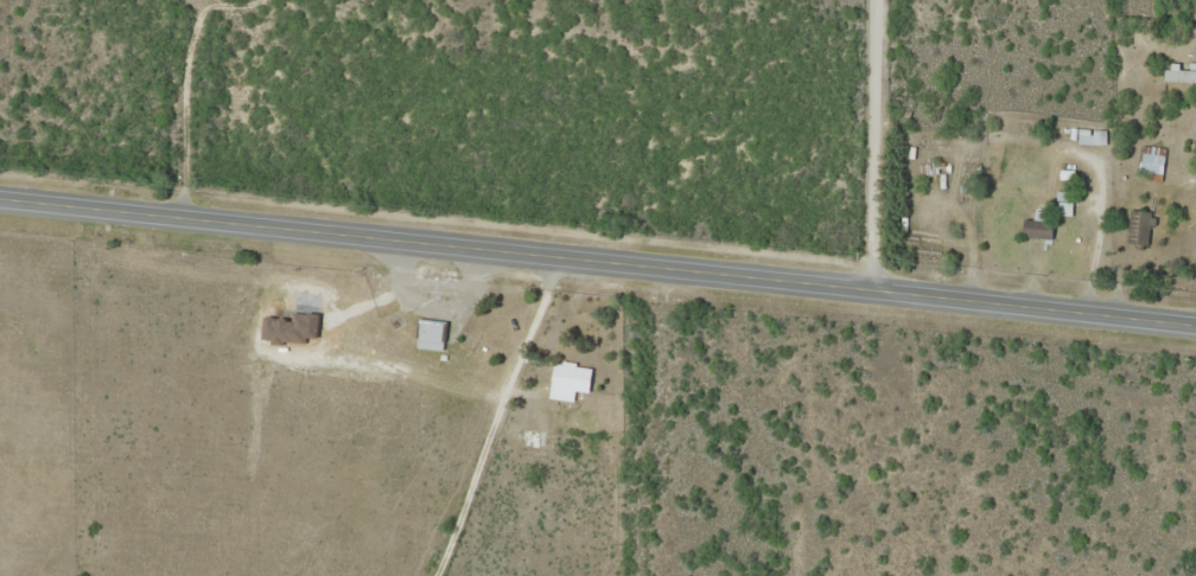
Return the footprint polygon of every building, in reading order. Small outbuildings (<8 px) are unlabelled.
[(1195,59),(1195,69),(1163,68),(1162,83),(1195,84),(1195,59)] [(1104,133),(1093,133),(1093,145),(1104,145),(1104,133)] [(1163,171),(1159,147),(1139,151),(1143,175),(1163,171)] [(1127,246),(1150,247),(1151,212),(1128,212),(1127,246)] [(1022,239),(1051,239),(1051,220),(1022,220),(1022,239)] [(417,350),(443,350),(443,324),(417,324),(417,350)] [(552,363),(547,400),(572,403),(574,393),(587,395),(591,368),(552,363)]
